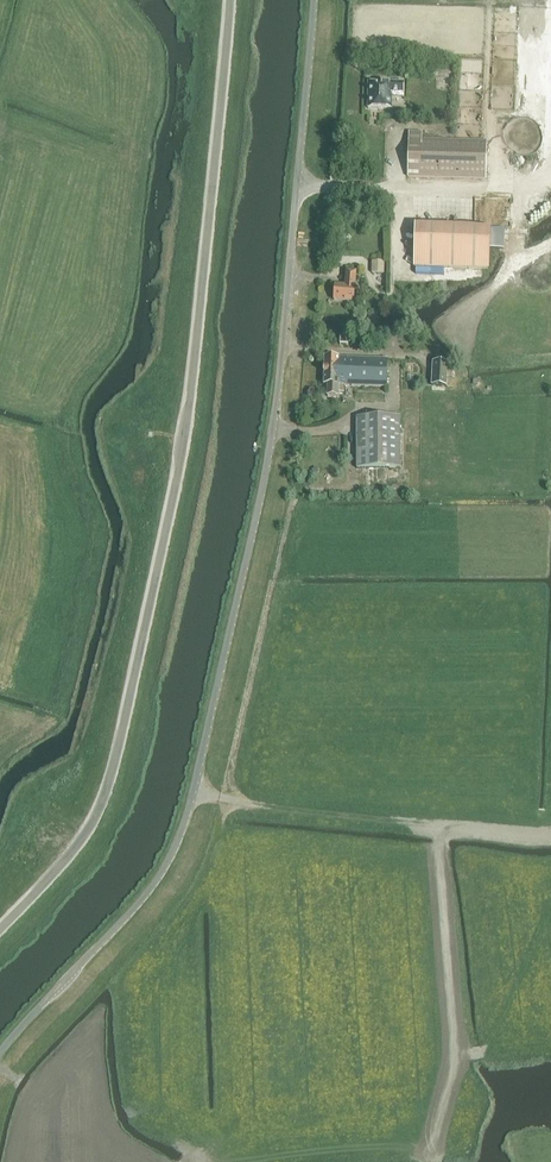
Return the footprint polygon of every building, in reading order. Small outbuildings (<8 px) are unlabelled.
[(368,68),(348,67),(347,97),(366,98),(368,68)] [(404,95),(404,83),(369,82),(368,108),(392,109),(392,95),(404,95)] [(486,179),(487,141),(422,139),(422,132),(409,131),(408,176),(486,179)] [(492,232),(415,229),(413,271),(490,273),(492,232)] [(371,272),(384,272),(384,260),(371,260),(371,272)] [(334,300),(354,302),(356,271),(346,271),(345,285),(335,284),(334,300)] [(340,335),(340,340),(340,345),(348,345),(349,336),(340,335)] [(410,352),(409,363),(427,364),(427,353),(410,352)] [(343,393),(343,385),(386,387),(387,359),(325,357),(324,384),(328,385),(327,396),(339,397),(339,393),(343,393)] [(433,361),(432,385),(446,386),(446,385),(448,362),(434,361),(433,361)] [(421,366),(420,375),(411,375),(411,381),(425,381),(426,366),(421,366)] [(359,468),(399,467),(398,416),(358,417),(359,468)]
